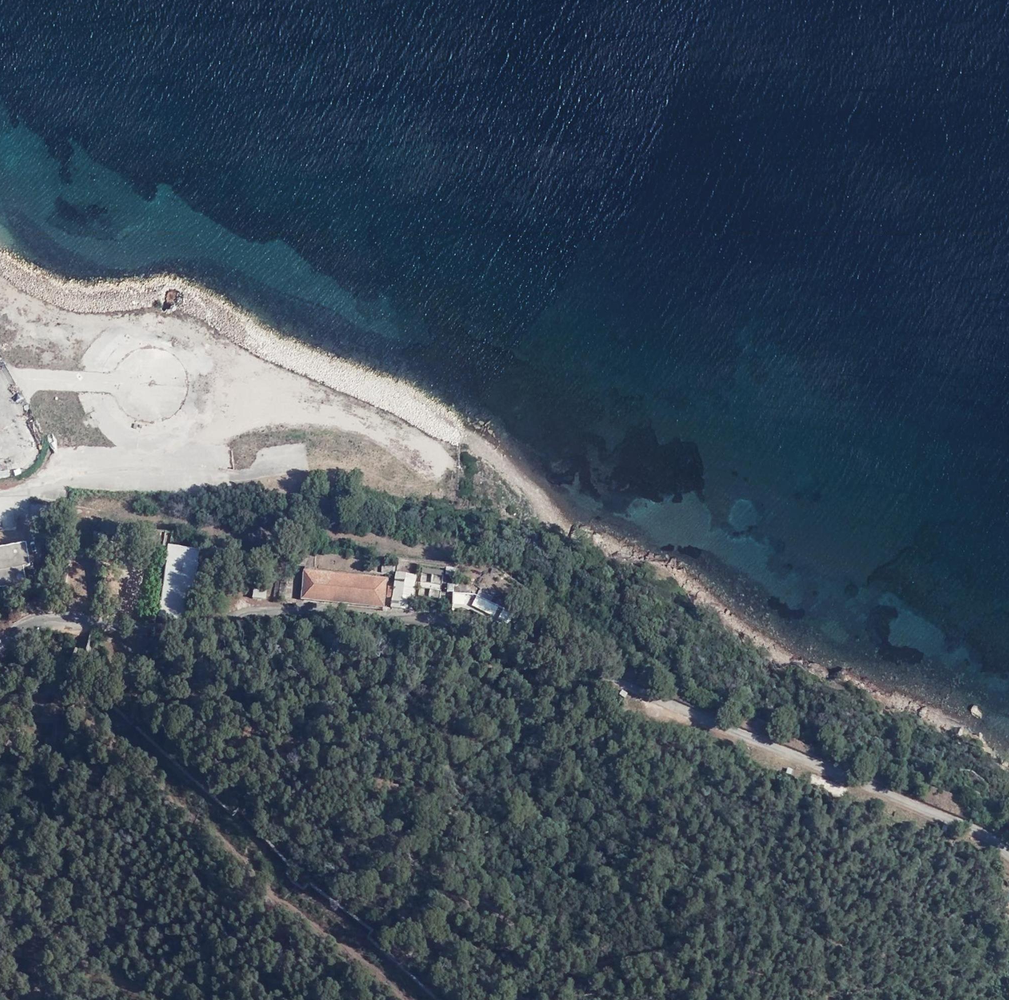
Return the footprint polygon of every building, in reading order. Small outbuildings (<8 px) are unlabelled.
[(116,528),(105,527),(103,536),(115,537),(116,528)] [(26,584),(23,568),(29,567),(25,544),(0,549),(0,589),(26,584)] [(198,553),(169,549),(159,617),(170,618),(170,623),(194,626),(196,609),(190,608),(198,553)] [(302,599),(382,606),(384,580),(322,575),(314,570),(304,569),(302,599)] [(414,576),(396,573),(391,606),(409,609),(414,576)] [(292,583),(280,582),(278,602),(289,603),(292,583)] [(253,598),(265,599),(266,592),(254,590),(253,598)]
